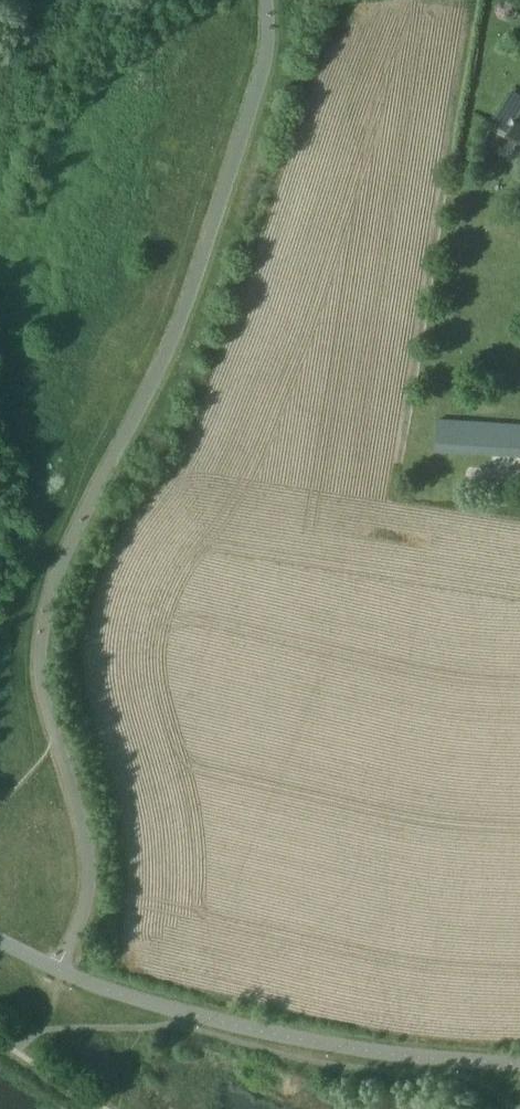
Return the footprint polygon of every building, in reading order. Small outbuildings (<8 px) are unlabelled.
[(514,90),(494,123),(519,140),(519,94),(514,90)] [(438,419),(436,451),(519,456),(519,424),(438,419)]
